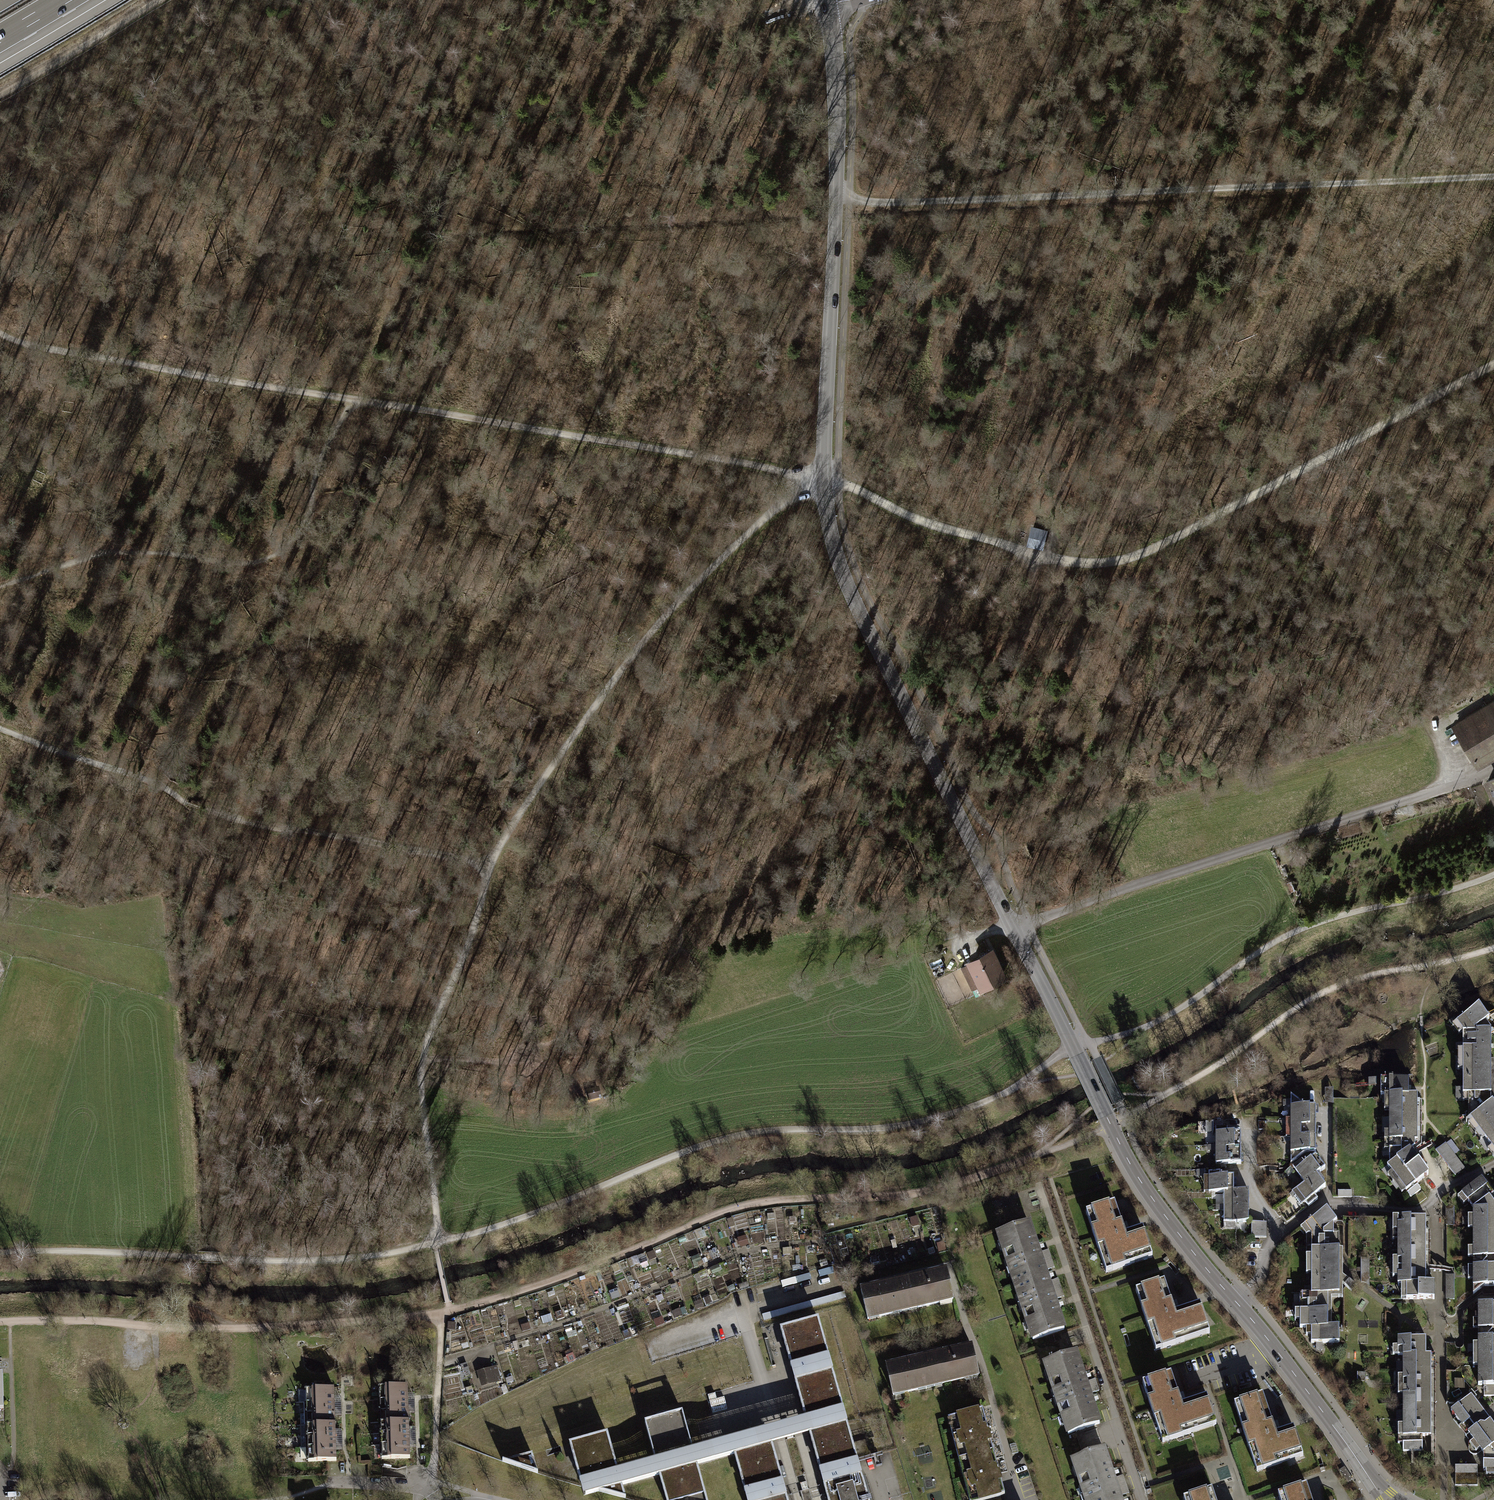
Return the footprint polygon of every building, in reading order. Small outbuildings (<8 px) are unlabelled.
[(1027,545),(1044,549),(1049,529),(1032,525),(1027,545)] [(1457,720),(1481,761),(1493,754),(1493,699),(1457,720)] [(995,947),(968,960),(970,964),(962,968),(975,996),(1005,982),(1003,978),(1008,975),(995,947)] [(1457,1023),(1463,1031),(1463,1094),(1468,1094),(1468,1116),(1493,1150),(1493,1104),(1491,1099),(1491,1028),(1485,1021),(1489,1018),(1478,1005),(1457,1023)] [(1408,1080),(1381,1080),(1381,1096),(1389,1096),(1389,1164),(1386,1166),(1410,1197),(1420,1189),(1416,1184),(1429,1174),(1410,1150),(1415,1147),(1415,1141),(1417,1141),(1417,1094),(1408,1094),(1408,1080)] [(1334,1089),(1326,1089),(1326,1104),(1334,1104),(1334,1089)] [(1291,1163),(1306,1152),(1316,1152),(1316,1142),(1315,1130),(1315,1116),(1315,1106),(1305,1106),(1291,1095),(1291,1163)] [(1227,1128),(1216,1128),(1216,1164),(1241,1164),(1241,1157),(1240,1144),(1240,1133),(1227,1133),(1227,1128)] [(1445,1143),(1436,1151),(1456,1176),(1466,1169),(1445,1143)] [(1302,1160),(1292,1167),(1304,1183),(1295,1189),(1308,1206),(1318,1199),(1315,1195),(1325,1187),(1321,1181),(1316,1175),(1325,1168),(1320,1162),(1315,1156),(1305,1164),(1302,1160)] [(1220,1172),(1209,1172),(1208,1192),(1224,1192),(1223,1222),(1249,1222),(1249,1214),(1249,1202),(1249,1191),(1234,1191),(1234,1184),(1234,1176),(1220,1176),(1220,1172)] [(1459,1192),(1471,1207),(1471,1278),(1472,1284),(1493,1284),(1493,1201),(1487,1192),(1491,1189),(1480,1177),(1459,1192)] [(1114,1203),(1086,1212),(1106,1273),(1151,1258),(1142,1229),(1124,1235),(1114,1203)] [(1327,1208),(1304,1225),(1311,1233),(1311,1293),(1300,1293),(1300,1328),(1311,1328),(1311,1342),(1339,1342),(1339,1326),(1328,1326),(1328,1294),(1339,1294),(1339,1233),(1333,1233),(1333,1223),(1337,1221),(1327,1208)] [(1424,1215),(1389,1215),(1390,1282),(1399,1282),(1399,1297),(1432,1297),(1432,1281),(1424,1281),(1424,1215)] [(1264,1222),(1251,1222),(1251,1238),(1264,1238),(1264,1222)] [(995,1235),(1006,1271),(1041,1259),(1037,1248),(1029,1224),(995,1235)] [(1006,1271),(1018,1306),(1053,1295),(1046,1276),(1041,1259),(1006,1271)] [(885,1284),(860,1290),(868,1324),(953,1303),(944,1270),(921,1275),(885,1284)] [(1453,1274),(1445,1274),(1446,1298),(1454,1298),(1453,1274)] [(1162,1280),(1134,1290),(1155,1351),(1208,1333),(1198,1305),(1174,1313),(1162,1280)] [(1018,1306),(1030,1342),(1065,1331),(1056,1305),(1053,1295),(1018,1306)] [(1478,1306),(1478,1335),(1493,1335),(1493,1306),(1478,1306)] [(805,1418),(809,1433),(828,1499),(868,1499),(846,1423),(818,1318),(780,1329),(805,1418)] [(1425,1335),(1399,1336),(1396,1336),(1397,1442),(1403,1442),(1403,1449),(1420,1449),(1420,1436),(1431,1436),(1430,1354),(1425,1354),(1425,1335)] [(1478,1335),(1478,1386),(1484,1386),(1484,1394),(1493,1394),(1493,1335),(1478,1335)] [(910,1360),(885,1366),(893,1399),(978,1379),(969,1345),(944,1352),(910,1360)] [(1041,1365),(1052,1401),(1087,1390),(1083,1378),(1076,1353),(1041,1365)] [(497,1365),(477,1370),(481,1384),(501,1379),(497,1365)] [(1171,1370),(1140,1380),(1160,1442),(1214,1425),(1205,1395),(1181,1402),(1171,1370)] [(409,1385),(381,1385),(383,1459),(411,1458),(410,1451),(410,1440),(410,1428),(409,1411),(409,1396),(409,1385)] [(334,1389),(306,1390),(308,1464),(336,1463),(336,1454),(335,1442),(335,1431),(335,1413),(334,1398),(334,1389)] [(1052,1401),(1064,1437),(1099,1426),(1091,1400),(1087,1390),(1052,1401)] [(1256,1472),(1302,1456),(1292,1426),(1275,1431),(1262,1393),(1232,1403),(1256,1472)] [(1451,1409),(1456,1417),(1454,1419),(1463,1430),(1466,1435),(1468,1433),(1471,1440),(1468,1444),(1468,1448),(1470,1452),(1476,1455),(1484,1452),(1485,1473),(1493,1473),(1493,1427),(1485,1415),(1477,1405),(1470,1396),(1451,1409)] [(949,1418),(969,1499),(975,1499),(1000,1494),(994,1467),(985,1433),(980,1410),(949,1418)] [(644,1423),(655,1460),(692,1450),(682,1412),(644,1423)] [(584,1495),(599,1491),(621,1485),(659,1474),(696,1464),(734,1454),(772,1443),(809,1433),(805,1418),(692,1450),(655,1460),(617,1470),(580,1481),(584,1495)] [(569,1443),(580,1481),(617,1470),(607,1433),(569,1443)] [(1433,1437),(1424,1438),(1425,1454),(1434,1453),(1433,1437)] [(772,1443),(734,1454),(747,1499),(787,1499),(772,1443)] [(1016,1443),(1010,1444),(1013,1454),(1018,1452),(1016,1443)] [(1068,1458),(1080,1494),(1115,1483),(1112,1475),(1103,1446),(1068,1458)] [(537,1473),(532,1454),(503,1462),(537,1473)] [(696,1464),(659,1474),(666,1499),(706,1499),(696,1464)] [(1477,1465),(1455,1465),(1455,1486),(1478,1485),(1477,1465)] [(1344,1466),(1339,1470),(1347,1483),(1352,1479),(1344,1466)] [(1082,1499),(1120,1499),(1115,1483),(1080,1494),(1082,1499)] [(1279,1499),(1311,1499),(1306,1483),(1277,1492),(1279,1499)] [(625,1498),(621,1485),(599,1491),(625,1498)] [(1183,1499),(1215,1499),(1211,1488),(1183,1497),(1183,1499)]
